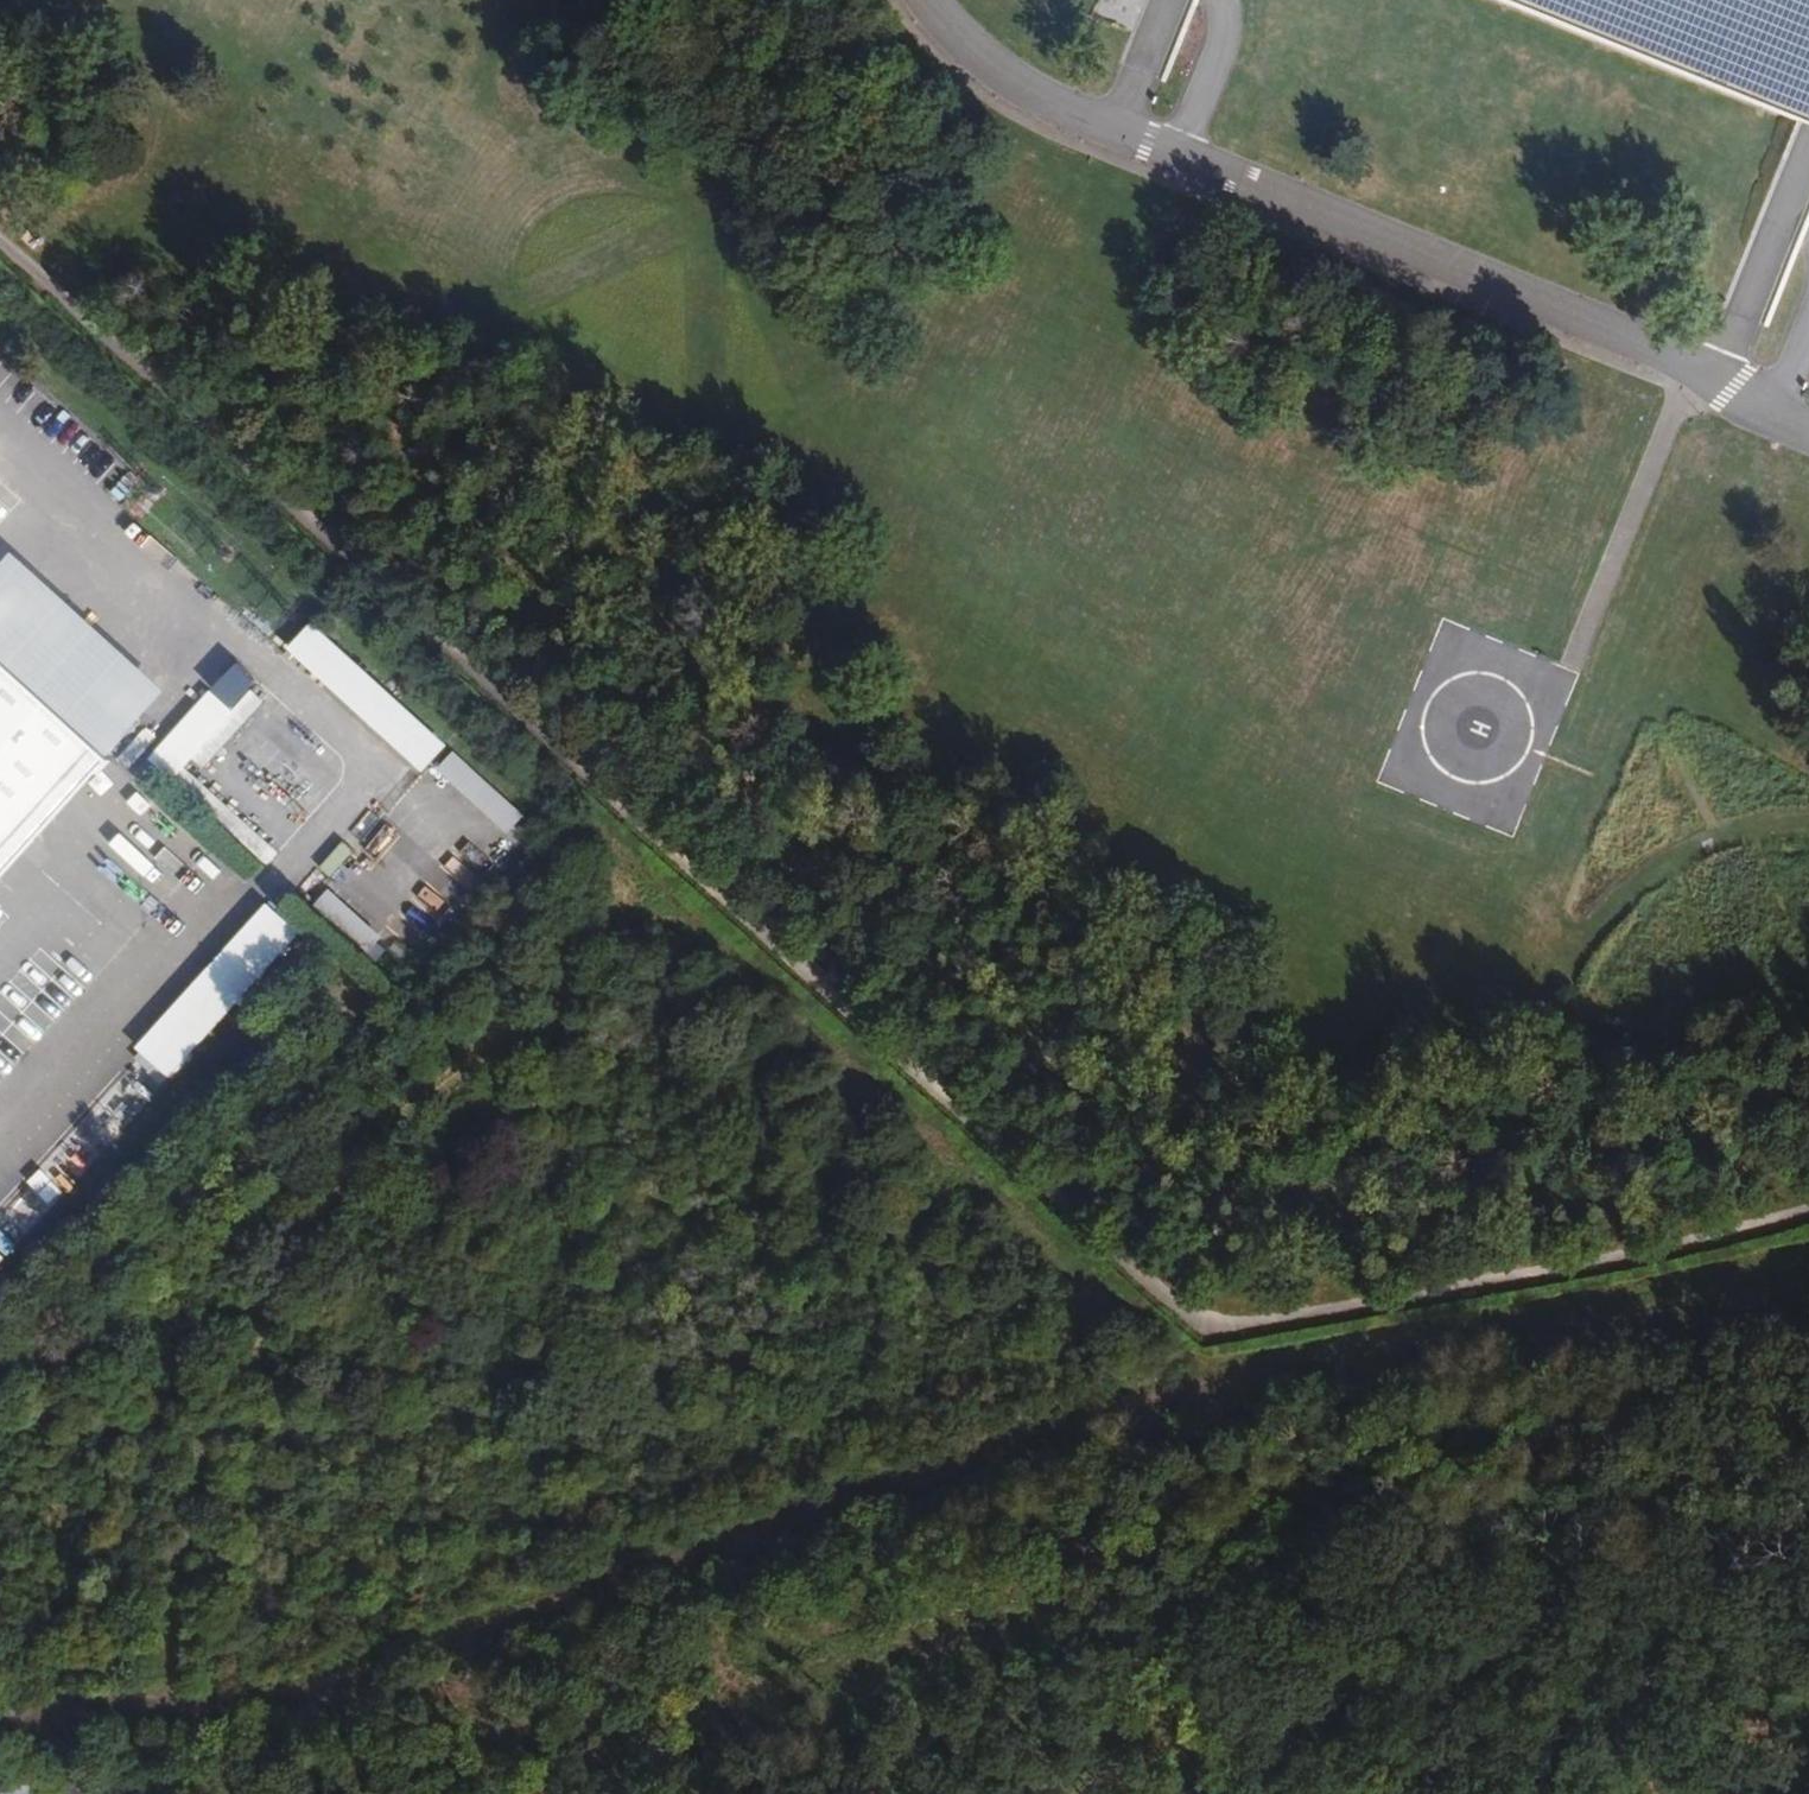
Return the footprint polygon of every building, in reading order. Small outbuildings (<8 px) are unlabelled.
[(1808,124),(1808,0),(1503,0),(1808,124)] [(425,772),(450,744),(310,622),(286,650),(425,772)] [(108,758),(0,662),(0,877),(108,758)] [(211,689),(234,711),(191,755),(202,766),(268,698),(235,665),(211,689)] [(493,857),(528,816),(448,748),(388,817),(419,844),(428,833),(442,846),(458,827),(493,857)] [(168,1078),(301,934),(267,903),(134,1047),(168,1078)] [(60,1197),(69,1184),(41,1163),(32,1176),(60,1197)] [(94,1778),(70,1789),(72,1793),(101,1793),(94,1778)] [(3,1782),(2,1793),(30,1793),(31,1785),(3,1782)]
